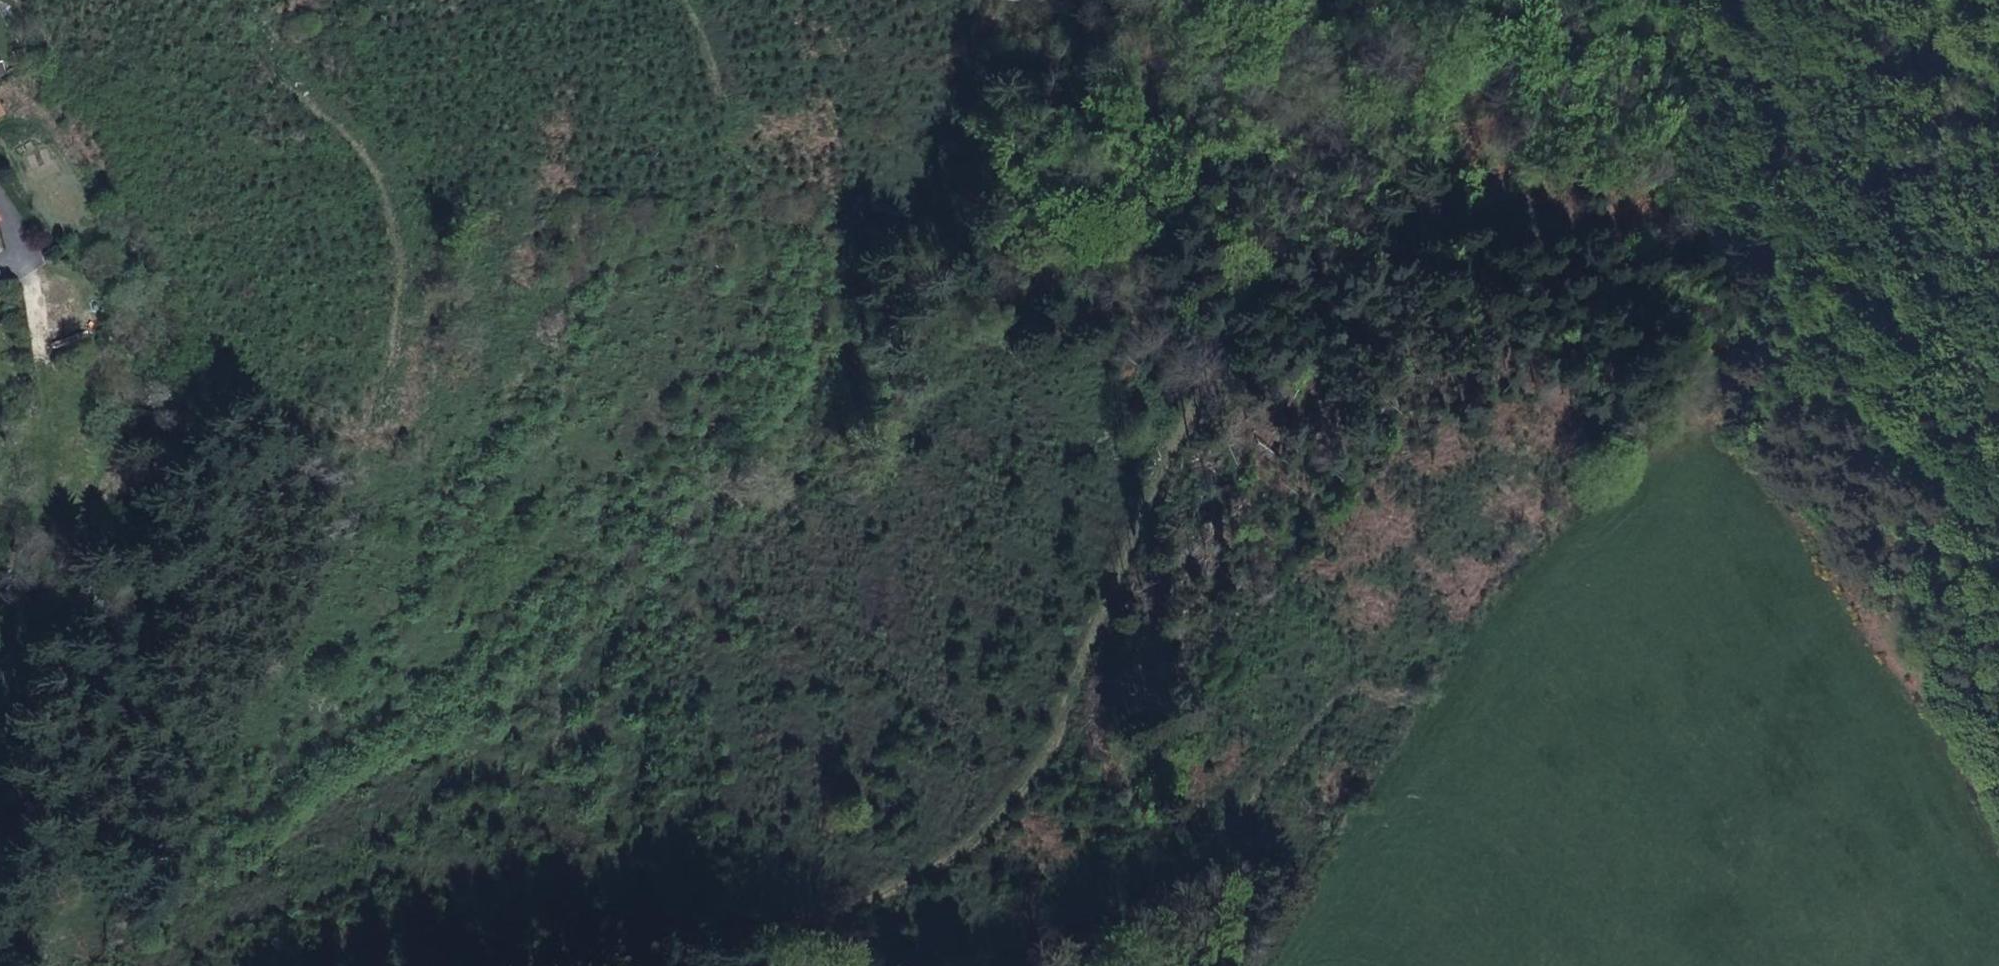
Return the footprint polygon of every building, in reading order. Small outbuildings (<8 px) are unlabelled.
[(0,53),(0,67),(10,63),(6,51),(0,53)]
